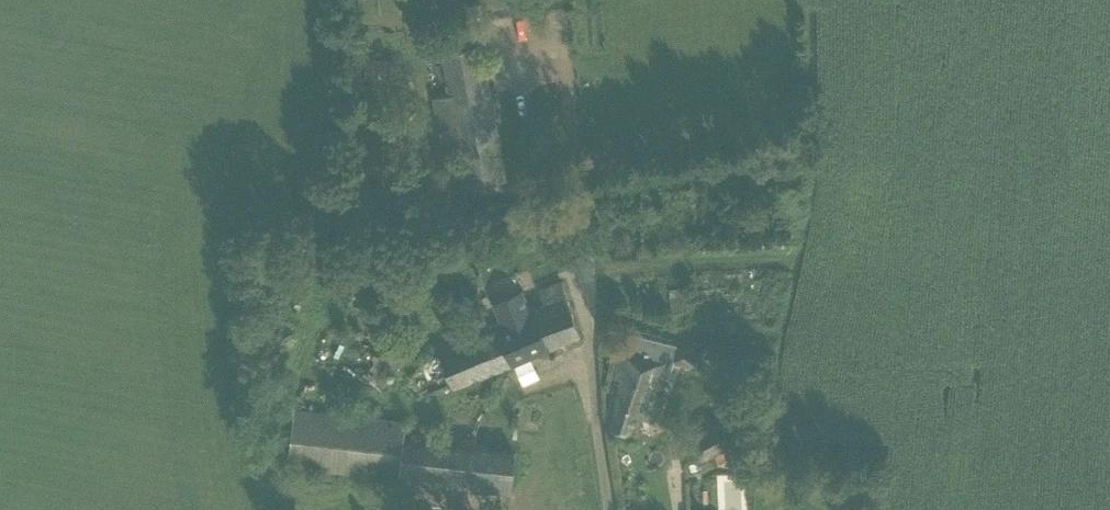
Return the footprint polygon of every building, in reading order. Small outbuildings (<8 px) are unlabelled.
[(438,27),(442,48),(440,48),(449,94),(435,96),(437,107),(435,108),(443,152),(459,149),(465,186),(506,178),(477,20),(438,27)] [(493,301),(501,320),(501,321),(440,348),(456,388),(581,337),(561,281),(538,289),(544,303),(531,308),(524,288),(493,301)] [(607,410),(606,426),(636,431),(641,416),(652,421),(660,400),(661,394),(656,393),(660,376),(668,378),(675,358),(678,347),(669,344),(646,338),(627,333),(623,350),(620,349),(607,410)] [(407,420),(295,406),(289,462),(401,476),(405,439),(407,420)]
